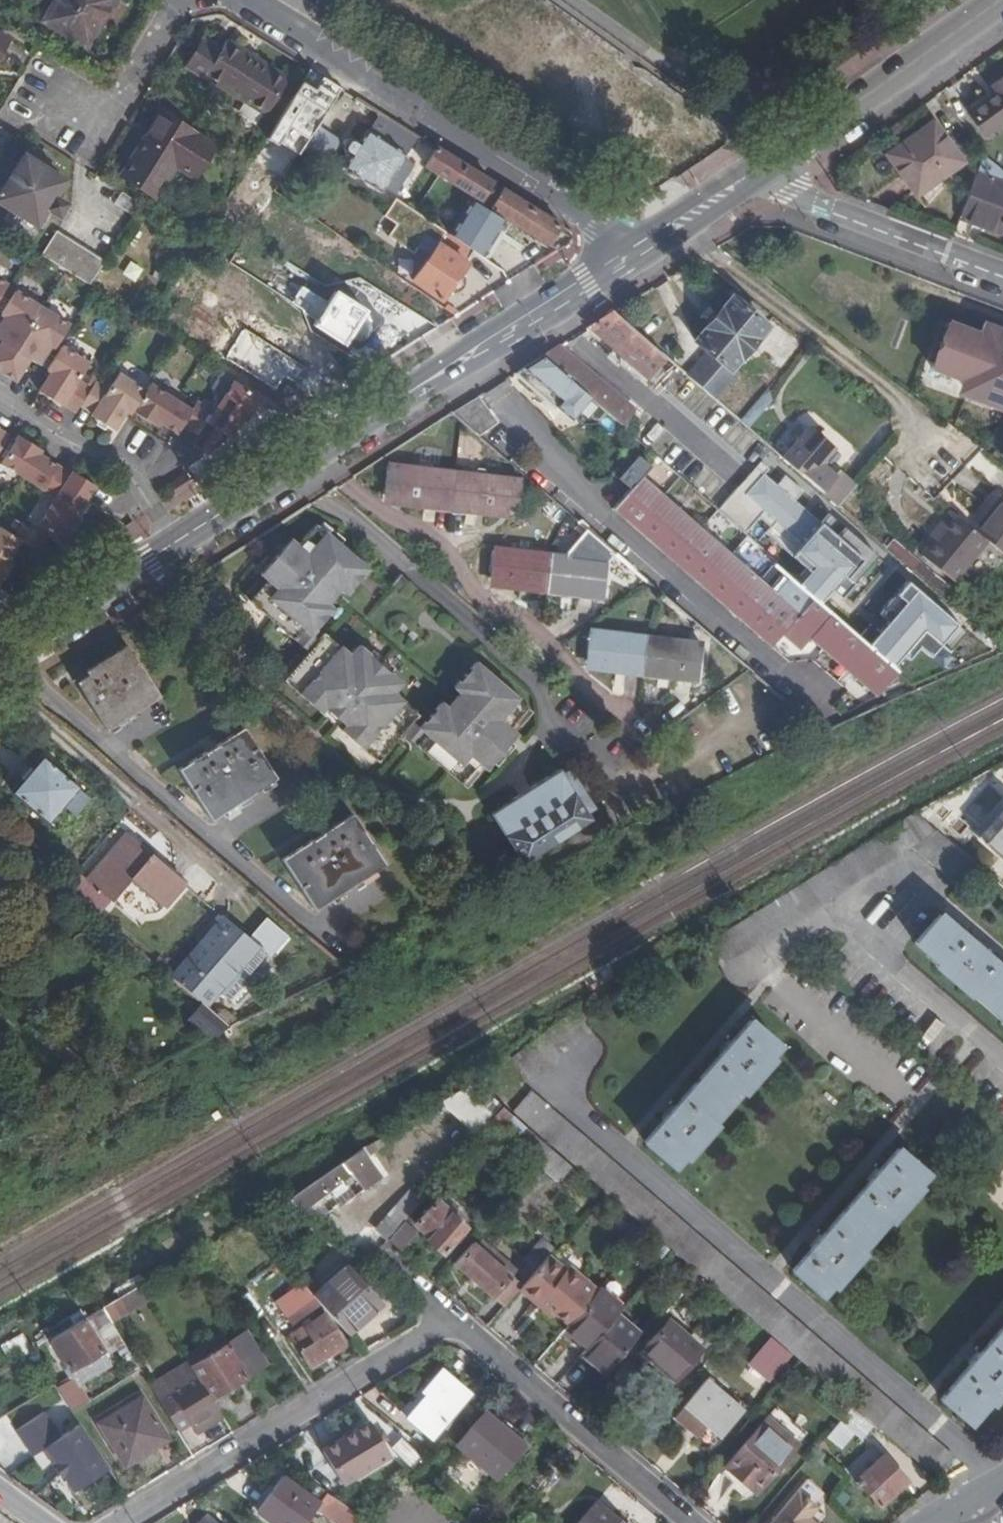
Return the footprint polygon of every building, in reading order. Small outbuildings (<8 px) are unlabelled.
[(44,21),(86,47),(115,0),(57,0),(44,21)] [(8,39),(0,34),(0,53),(8,39)] [(204,40),(188,66),(208,78),(264,113),(286,78),(229,42),(223,52),(204,40)] [(340,87),(308,67),(292,93),(323,113),(340,87)] [(1002,122),(1002,77),(989,87),(994,94),(970,112),(986,135),(1002,122)] [(161,112),(145,137),(152,141),(168,116),(161,112)] [(343,147),(344,151),(350,155),(342,168),(380,192),(383,187),(394,193),(412,165),(401,158),(416,134),(381,112),(369,131),(366,130),(358,142),(352,138),(348,139),(343,147)] [(152,141),(145,137),(121,176),(155,198),(175,166),(194,178),(215,146),(168,116),(152,141)] [(962,162),(933,121),(887,154),(916,195),(962,162)] [(315,127),(301,149),(308,153),(322,162),(335,140),(315,127)] [(451,184),(464,164),(436,147),(423,167),(451,184)] [(308,153),(301,149),(290,165),(297,169),(308,153)] [(63,180),(23,154),(0,190),(0,203),(35,225),(45,208),(58,216),(66,203),(53,195),(63,180)] [(983,155),(960,216),(1000,230),(1002,223),(1002,171),(983,155)] [(464,164),(451,184),(481,202),(494,182),(464,164)] [(527,231),(547,243),(559,223),(498,185),(485,205),(527,231)] [(430,255),(413,280),(441,300),(475,251),(446,232),(395,198),(391,206),(385,215),(397,223),(388,235),(414,253),(418,247),(430,255)] [(558,250),(547,243),(527,231),(515,245),(536,264),(558,250)] [(104,262),(56,232),(40,255),(66,271),(88,286),(104,262)] [(42,308),(15,291),(1,314),(5,316),(10,319),(6,325),(2,322),(0,324),(0,340),(2,341),(0,345),(0,371),(2,372),(42,308)] [(349,334),(360,317),(364,311),(336,292),(315,325),(344,342),(349,334)] [(766,325),(731,296),(695,340),(709,352),(688,375),(714,398),(736,373),(731,368),(766,325)] [(42,308),(2,372),(16,381),(29,359),(39,364),(47,350),(42,347),(46,342),(51,345),(55,348),(70,325),(42,308)] [(588,326),(646,377),(665,356),(613,311),(588,326)] [(6,325),(10,319),(5,316),(2,322),(6,325)] [(370,323),(360,317),(349,334),(359,340),(364,340),(371,327),(370,323)] [(984,323),(981,333),(950,322),(932,368),(963,379),(976,384),(972,395),(1002,406),(1002,330),(984,323)] [(51,345),(46,342),(42,347),(47,350),(51,345)] [(77,410),(81,404),(91,389),(78,382),(90,363),(62,346),(48,368),(52,371),(57,374),(53,379),(49,376),(40,390),(63,405),(64,402),(77,410)] [(562,350),(557,346),(542,356),(550,363),(562,350)] [(619,424),(632,409),(562,350),(550,363),(590,399),(619,424)] [(542,356),(515,373),(555,407),(557,405),(573,419),(590,399),(550,363),(542,356)] [(53,379),(57,374),(52,371),(49,376),(53,379)] [(132,412),(146,389),(118,372),(106,391),(94,383),(91,389),(81,404),(94,412),(92,415),(116,429),(124,415),(119,412),(123,406),(128,410),(132,412)] [(248,421),(263,396),(235,378),(193,445),(208,454),(221,432),(231,438),(243,419),(248,421)] [(146,389),(132,412),(155,426),(158,422),(161,417),(167,420),(164,425),(177,434),(183,426),(195,433),(210,410),(196,401),(191,410),(150,384),(146,389)] [(747,427),(772,398),(768,387),(740,420),(747,427)] [(477,397),(451,413),(479,437),(497,423),(477,397)] [(128,410),(123,406),(119,412),(124,415),(128,410)] [(167,420),(161,417),(158,422),(164,425),(167,420)] [(833,448),(808,426),(782,456),(839,506),(856,485),(839,470),(835,475),(821,463),(833,448)] [(10,435),(0,429),(0,450),(10,435)] [(22,476),(56,497),(71,474),(44,457),(41,462),(36,458),(39,454),(41,449),(19,435),(1,462),(22,476)] [(41,462),(44,457),(39,454),(36,458),(41,462)] [(897,672),(892,668),(868,647),(819,605),(789,580),(776,595),(665,498),(642,478),(651,467),(640,458),(633,462),(619,479),(631,489),(613,509),(771,647),(783,634),(796,645),(805,635),(809,639),(876,696),(897,672)] [(776,595),(789,580),(819,605),(829,593),(840,601),(877,556),(827,514),(819,522),(795,501),(804,491),(785,475),(777,484),(764,474),(768,469),(760,462),(718,510),(682,478),(665,498),(776,595)] [(390,483),(388,499),(503,513),(504,502),(519,504),(522,481),(503,479),(503,476),(471,472),(470,475),(439,472),(440,468),(419,466),(418,469),(387,466),(385,483),(390,483)] [(73,471),(71,474),(56,497),(38,527),(65,544),(79,521),(75,518),(70,515),(74,510),(79,513),(96,486),(73,471)] [(186,473),(169,484),(176,496),(193,485),(186,473)] [(1000,496),(983,517),(973,529),(986,540),(1002,553),(1002,498),(1000,496)] [(949,509),(929,535),(933,538),(953,513),(949,509)] [(75,518),(79,513),(74,510),(70,515),(75,518)] [(920,553),(953,580),(986,540),(973,529),(953,513),(933,538),(920,553)] [(14,562),(10,560),(21,542),(38,553),(47,538),(23,523),(18,531),(15,536),(0,526),(0,585),(14,562)] [(267,580),(249,601),(294,640),(305,628),(311,634),(332,610),(326,604),(340,587),(346,593),(367,569),(315,524),(298,544),(290,538),(259,574),(267,580)] [(495,572),(494,582),(598,595),(600,584),(605,585),(607,562),(615,553),(586,529),(566,554),(565,557),(535,554),(535,550),(513,548),(513,551),(493,549),(490,571),(495,572)] [(885,546),(891,539),(888,536),(882,543),(885,546)] [(895,598),(903,606),(868,647),(892,668),(902,656),(909,662),(919,652),(928,660),(938,648),(947,654),(964,633),(906,584),(895,598)] [(16,598),(0,587),(0,608),(16,598)] [(591,655),(590,665),(694,677),(695,666),(700,666),(703,644),(683,642),(683,639),(661,636),(661,640),(630,636),(631,633),(609,630),(608,634),(588,632),(586,654),(591,655)] [(401,682),(359,646),(350,655),(324,633),(283,680),(320,711),(324,707),(345,725),(341,730),(378,761),(418,714),(392,692),(401,682)] [(796,645),(800,650),(809,639),(805,635),(796,645)] [(77,681),(76,682),(105,729),(159,696),(127,645),(85,671),(85,672),(87,675),(77,681)] [(528,707),(476,662),(455,686),(461,692),(447,708),(440,703),(419,727),(426,733),(416,744),(461,784),(474,768),(482,775),(521,729),(514,723),(528,707)] [(85,672),(75,679),(77,681),(87,675),(85,672)] [(274,777),(242,728),(178,769),(210,819),(274,777)] [(88,798),(40,758),(12,791),(46,820),(61,803),(74,814),(88,798)] [(570,769),(562,775),(586,813),(595,807),(570,769)] [(562,775),(559,770),(491,813),(522,861),(590,818),(586,813),(562,775)] [(384,864),(352,814),(281,858),(313,909),(384,864)] [(185,883),(126,832),(87,879),(80,872),(66,888),(97,915),(130,877),(164,907),(185,883)] [(984,953),(986,950),(976,942),(974,944),(939,914),(915,942),(938,962),(935,966),(968,994),(971,991),(1002,1019),(1002,969),(984,953)] [(185,964),(174,979),(204,1006),(217,991),(226,999),(265,952),(225,917),(185,964)] [(210,1010),(196,1019),(213,1035),(229,1026),(210,1010)] [(512,1059),(526,1078),(590,1031),(580,1017),(574,1010),(510,1057),(512,1059)] [(664,1119),(644,1142),(672,1166),(683,1155),(686,1157),(715,1124),(712,1121),(740,1090),(743,1092),(771,1059),(768,1057),(779,1045),(750,1020),(730,1043),(728,1041),(719,1051),(722,1053),(673,1109),(671,1107),(662,1117),(664,1119)] [(954,1457),(530,1091),(513,1111),(936,1477),(954,1457)] [(489,1110),(475,1097),(465,1108),(479,1121),(489,1110)] [(514,1144),(534,1163),(536,1161),(548,1147),(502,1107),(489,1122),(499,1131),(504,1125),(519,1138),(514,1144)] [(363,1190),(381,1176),(368,1157),(378,1150),(373,1142),(350,1156),(288,1199),(302,1211),(331,1189),(340,1182),(351,1173),(363,1190)] [(536,1161),(559,1182),(572,1166),(549,1146),(548,1147),(536,1161)] [(926,1173),(898,1148),(878,1171),(876,1169),(867,1179),(869,1181),(821,1237),(818,1235),(810,1245),(812,1247),(792,1270),(820,1294),(830,1283),(833,1286),(862,1252),(859,1250),(887,1218),(890,1220),(919,1188),(916,1185),(926,1173)] [(345,1187),(340,1182),(331,1189),(335,1194),(345,1187)] [(418,1204),(406,1194),(376,1229),(388,1239),(403,1221),(418,1204)] [(465,1226),(435,1200),(415,1223),(429,1235),(426,1238),(443,1253),(457,1237),(461,1232),(465,1226)] [(398,1249),(414,1230),(403,1221),(388,1239),(398,1249)] [(465,1235),(461,1232),(457,1237),(461,1240),(465,1235)] [(542,1238),(524,1259),(535,1269),(548,1254),(554,1248),(542,1238)] [(522,1285),(472,1242),(454,1263),(504,1306),(522,1285)] [(597,1289),(569,1265),(565,1268),(548,1254),(535,1269),(522,1284),(522,1291),(533,1300),(539,1299),(554,1311),(568,1323),(596,1290),(597,1289)] [(380,1304),(347,1265),(313,1294),(347,1333),(380,1304)] [(277,1301),(287,1314),(292,1310),(294,1311),(312,1298),(302,1284),(277,1301)] [(127,1312),(149,1299),(141,1285),(119,1298),(127,1312)] [(619,1309),(596,1290),(568,1323),(564,1327),(587,1347),(582,1353),(604,1373),(636,1335),(614,1316),(619,1309)] [(280,1332),(317,1305),(312,1298),(294,1311),(292,1310),(287,1314),(274,1324),(280,1332)] [(533,1300),(551,1315),(554,1311),(539,1299),(533,1300)] [(91,1331),(110,1320),(102,1308),(51,1339),(70,1369),(102,1351),(91,1331)] [(345,1346),(325,1314),(290,1335),(310,1367),(345,1346)] [(701,1349),(669,1320),(641,1352),(674,1380),(701,1349)] [(979,1354),(977,1352),(968,1362),(970,1364),(940,1398),(969,1423),(989,1400),(992,1403),(1002,1390),(1002,1326),(979,1354)] [(246,1331),(227,1343),(247,1376),(266,1364),(246,1331)] [(790,1353),(771,1337),(750,1362),(769,1378),(790,1353)] [(190,1423),(192,1427),(218,1411),(211,1399),(247,1377),(247,1376),(227,1343),(190,1366),(195,1373),(157,1396),(177,1431),(190,1423)] [(102,1351),(70,1369),(74,1376),(71,1378),(76,1386),(112,1366),(102,1351)] [(190,1366),(187,1361),(149,1384),(157,1396),(195,1373),(190,1366)] [(469,1392),(443,1370),(423,1393),(426,1396),(407,1418),(430,1438),(441,1424),(459,1404),(469,1392)] [(71,1411),(86,1402),(76,1386),(71,1378),(57,1387),(71,1411)] [(721,1436),(743,1410),(706,1379),(673,1418),(699,1435),(708,1424),(721,1436)] [(166,1436),(142,1397),(99,1423),(124,1464),(140,1454),(139,1452),(166,1436)] [(462,1408),(459,1404),(441,1424),(445,1428),(462,1408)] [(827,1436),(839,1446),(853,1430),(862,1438),(872,1426),(851,1407),(827,1436)] [(192,1427),(196,1433),(221,1417),(218,1411),(192,1427)] [(524,1445),(485,1412),(457,1444),(496,1478),(524,1445)] [(42,1414),(15,1431),(32,1456),(45,1448),(55,1463),(53,1464),(61,1476),(63,1475),(74,1490),(109,1467),(80,1423),(58,1438),(42,1414)] [(797,1444),(767,1418),(725,1466),(756,1492),(797,1444)] [(391,1455),(370,1420),(339,1438),(340,1439),(323,1449),(343,1483),(391,1455)] [(338,1435),(320,1446),(323,1449),(340,1439),(339,1438),(338,1435)] [(856,1477),(882,1454),(873,1444),(847,1466),(856,1477)] [(908,1481),(884,1454),(856,1480),(880,1506),(908,1481)] [(257,1510),(274,1522),(304,1522),(317,1505),(319,1503),(282,1476),(257,1510)] [(798,1491),(770,1522),(815,1522),(808,1517),(814,1510),(813,1504),(798,1491)] [(341,1522),(358,1522),(362,1518),(326,1493),(319,1503),(317,1505),(341,1522)] [(596,1502),(588,1512),(600,1522),(620,1522),(596,1502)] [(588,1512),(579,1522),(600,1522),(588,1512)] [(208,1513),(199,1522),(218,1522),(208,1513)]
